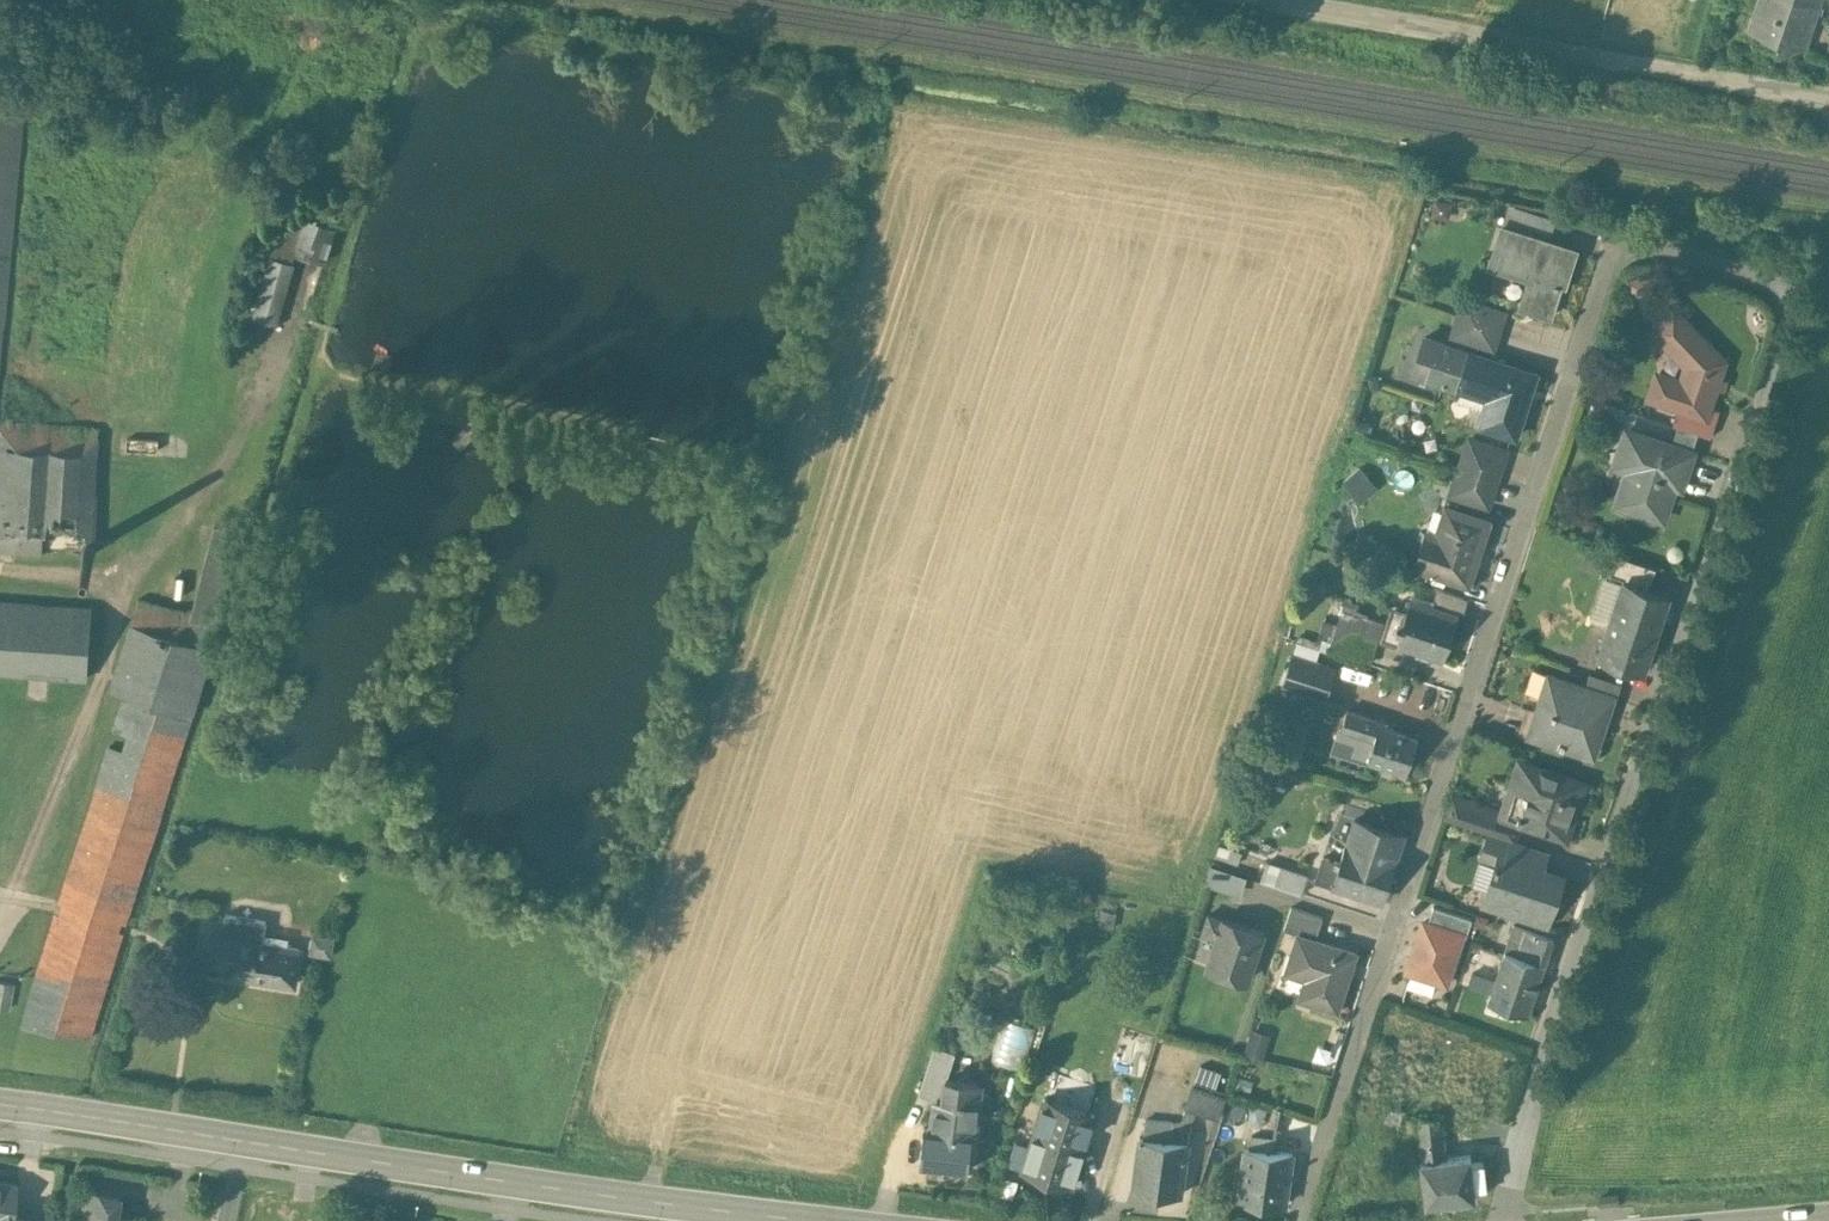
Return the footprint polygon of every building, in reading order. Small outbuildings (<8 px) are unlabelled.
[(1806,0),(1757,0),(1747,28),(1806,48),(1809,39),(1821,5),(1806,0)] [(24,104),(0,102),(0,361),(24,104)] [(1576,248),(1502,224),(1490,262),(1535,276),(1527,304),(1522,302),(1521,304),(1551,313),(1561,281),(1565,282),(1576,248)] [(284,315),(293,258),(270,255),(262,312),(284,315)] [(1506,311),(1464,297),(1457,316),(1463,318),(1500,330),(1506,311)] [(1722,357),(1675,309),(1656,327),(1691,362),(1683,383),(1659,375),(1652,396),(1680,406),(1705,415),(1706,414),(1711,399),(1725,358),(1722,357)] [(1500,330),(1463,318),(1458,335),(1494,347),(1500,330)] [(1466,349),(1424,336),(1412,373),(1455,386),(1466,349)] [(1536,371),(1472,351),(1463,380),(1490,389),(1479,423),(1516,435),(1528,397),(1523,395),(1530,371),(1535,373),(1536,371)] [(1705,415),(1680,406),(1673,425),(1710,438),(1717,417),(1706,414),(1705,415)] [(81,547),(83,543),(86,540),(91,539),(95,541),(96,530),(99,492),(95,492),(100,426),(0,418),(0,541),(81,547)] [(1668,444),(1629,431),(1628,433),(1638,437),(1635,445),(1633,445),(1625,469),(1631,471),(1620,503),(1663,517),(1679,469),(1685,471),(1691,452),(1668,444)] [(1506,450),(1469,438),(1460,466),(1497,478),(1506,450)] [(1341,481),(1360,501),(1379,483),(1360,463),(1341,481)] [(1497,478),(1460,466),(1451,493),(1488,505),(1497,478)] [(1488,521),(1447,507),(1439,528),(1446,531),(1441,547),(1423,541),(1416,564),(1467,582),(1488,521)] [(216,522),(192,615),(139,602),(111,691),(126,692),(16,1049),(83,1057),(108,978),(108,979),(202,681),(214,621),(238,527),(230,525),(232,519),(221,516),(220,523),(216,522)] [(1655,567),(1614,553),(1607,577),(1623,582),(1623,580),(1648,589),(1655,567)] [(1648,589),(1623,580),(1623,582),(1599,655),(1643,670),(1668,595),(1648,589)] [(1464,596),(1438,588),(1434,600),(1460,608),(1464,596)] [(1458,613),(1411,597),(1397,640),(1444,656),(1458,613)] [(0,599),(0,672),(88,679),(94,606),(0,599)] [(1374,645),(1354,638),(1363,614),(1345,608),(1339,625),(1330,651),(1370,664),(1377,646),(1374,645)] [(1382,621),(1363,614),(1354,638),(1374,645),(1382,621)] [(1339,625),(1324,619),(1319,635),(1315,645),(1321,647),(1330,651),(1339,625)] [(1315,645),(1319,635),(1300,628),(1291,654),(1316,663),(1321,647),(1315,645)] [(1316,663),(1291,654),(1281,683),(1325,698),(1335,669),(1316,663)] [(1611,696),(1548,675),(1529,731),(1557,741),(1556,745),(1561,746),(1562,742),(1592,752),(1611,696)] [(1381,720),(1348,708),(1341,728),(1374,739),(1367,760),(1407,773),(1418,739),(1379,726),(1381,720)] [(1583,779),(1520,758),(1511,787),(1528,792),(1521,816),(1519,820),(1520,821),(1564,835),(1583,779)] [(1489,803),(1454,791),(1446,814),(1482,826),(1489,805),(1489,803)] [(1521,816),(1489,805),(1482,826),(1481,827),(1515,837),(1520,821),(1519,820),(1521,816)] [(1404,835),(1355,818),(1340,862),(1323,856),(1315,878),(1381,901),(1396,857),(1404,835)] [(1526,846),(1490,834),(1485,849),(1520,861),(1526,846)] [(1253,868),(1254,846),(1218,845),(1218,867),(1253,868)] [(1520,861),(1485,849),(1483,855),(1495,859),(1494,863),(1496,863),(1484,898),(1547,919),(1562,875),(1520,861)] [(1308,875),(1268,861),(1261,880),(1302,893),(1308,875)] [(1214,863),(1208,880),(1242,890),(1247,874),(1214,863)] [(1472,917),(1433,905),(1428,922),(1462,933),(1461,934),(1466,936),(1472,917)] [(1323,916),(1291,906),(1283,928),(1297,932),(1298,932),(1315,938),(1323,916)] [(265,920),(226,913),(223,936),(212,934),(209,953),(231,957),(234,935),(286,944),(287,939),(287,937),(263,933),(265,920)] [(1260,933),(1209,914),(1206,923),(1221,928),(1210,962),(1214,969),(1245,981),(1260,933)] [(1423,920),(1407,970),(1445,983),(1461,934),(1462,933),(1428,922),(1423,920)] [(1554,936),(1512,923),(1503,951),(1544,965),(1554,936)] [(1298,932),(1297,932),(1290,956),(1310,963),(1299,997),(1337,1010),(1356,952),(1315,938),(1298,932)] [(335,937),(317,933),(313,951),(331,954),(335,937)] [(286,944),(234,935),(231,957),(229,973),(296,983),(302,946),(286,944)] [(1544,965),(1503,951),(1488,1000),(1529,1013),(1544,965)] [(231,957),(209,953),(207,963),(226,966),(225,972),(229,973),(231,957)] [(1487,982),(1492,966),(1478,961),(1472,977),(1487,982)] [(0,980),(0,1007),(8,1009),(12,982),(0,980)] [(991,1058),(1019,1066),(1032,1024),(1004,1016),(991,1058)] [(1268,1039),(1251,1034),(1245,1051),(1262,1057),(1268,1039)] [(955,1054),(936,1048),(921,1093),(941,1099),(948,1079),(955,1054)] [(934,1127),(924,1126),(920,1162),(967,1168),(971,1132),(973,1132),(979,1082),(948,1079),(946,1101),(941,1101),(937,1100),(934,1127)] [(1224,1094),(1193,1082),(1185,1104),(1195,1108),(1216,1116),(1224,1094)] [(1094,1114),(1043,1098),(1036,1122),(1053,1127),(1050,1139),(1083,1149),(1094,1114)] [(1282,1110),(1259,1102),(1249,1131),(1272,1138),(1282,1110)] [(1185,1104),(1179,1121),(1189,1125),(1195,1108),(1185,1104)] [(1470,1154),(1446,1157),(1441,1116),(1416,1119),(1426,1204),(1445,1201),(1445,1204),(1456,1202),(1456,1200),(1475,1198),(1470,1154)] [(1172,1124),(1144,1121),(1142,1140),(1170,1142),(1172,1124)] [(1053,1127),(1036,1122),(1032,1133),(1050,1139),(1053,1127)] [(1050,1139),(1032,1133),(1021,1169),(1045,1176),(1044,1179),(1048,1181),(1049,1178),(1071,1185),(1083,1149),(1050,1139)] [(1142,1140),(1137,1139),(1133,1191),(1179,1195),(1183,1143),(1170,1142),(1142,1140)] [(1290,1153),(1243,1148),(1238,1199),(1285,1204),(1290,1153)] [(0,1179),(0,1220),(34,1220),(34,1218),(12,1215),(16,1182),(0,1179)] [(90,1192),(84,1220),(129,1220),(115,1219),(119,1197),(90,1192)]
